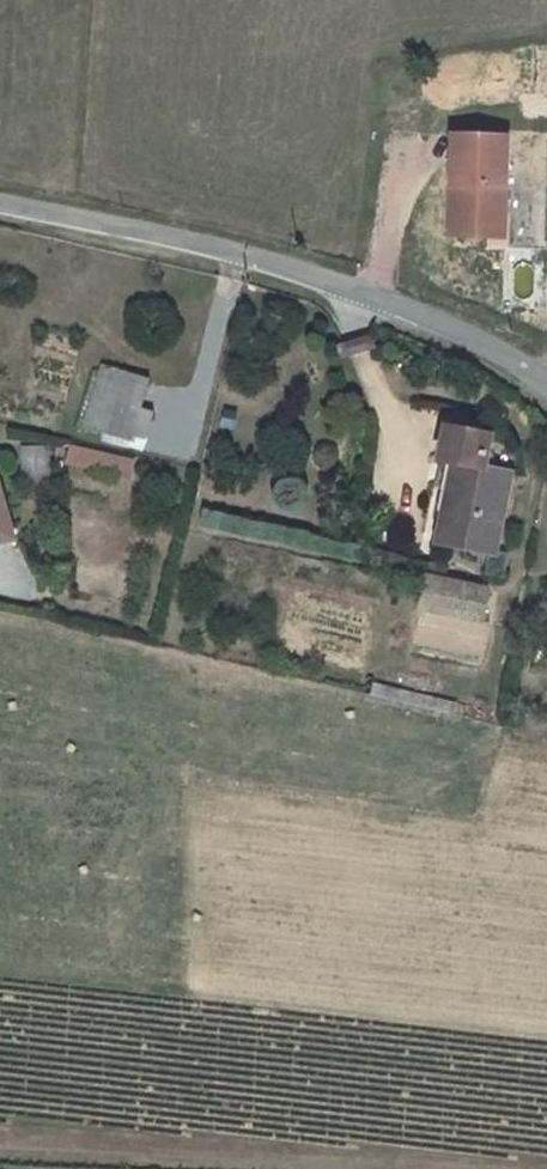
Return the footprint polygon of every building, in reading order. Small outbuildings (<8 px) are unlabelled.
[(452,246),(488,247),(488,220),(506,220),(508,146),(454,145),(452,246)] [(488,220),(488,247),(506,247),(506,220),(488,220)] [(131,439),(132,434),(144,437),(151,413),(139,410),(148,379),(102,366),(85,427),(131,439)] [(474,423),(445,418),(436,462),(438,470),(428,516),(437,518),(432,546),(488,556),(501,480),(477,475),(484,440),(471,437),(474,423)] [(129,480),(134,460),(71,443),(65,462),(129,480)] [(480,596),(419,584),(414,612),(475,624),(480,596)]
